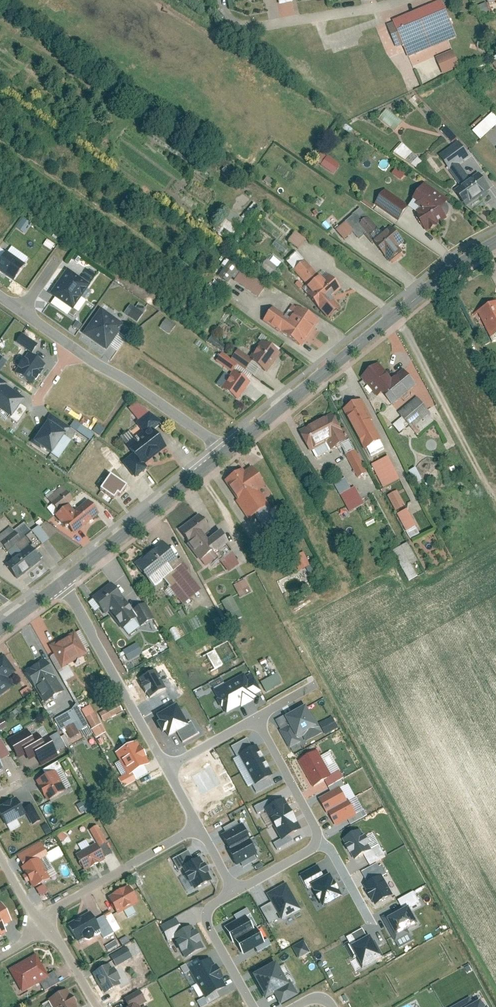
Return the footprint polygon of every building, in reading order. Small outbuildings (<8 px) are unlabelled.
[(442,0),(390,23),(399,43),(405,40),(411,52),(456,32),(442,0)] [(464,65),(457,49),(438,57),(446,74),(464,65)] [(379,119),(395,132),(402,123),(386,110),(379,119)] [(495,127),(495,118),(493,114),(472,131),(479,140),(495,127)] [(451,186),(467,207),(491,189),(480,174),(474,178),(460,160),(467,155),(457,143),(441,155),(459,180),(451,186)] [(415,169),(422,162),(401,144),(394,152),(415,169)] [(320,164),(324,155),(319,153),(315,162),(320,164)] [(340,165),(328,156),(323,162),(335,172),(340,165)] [(429,230),(450,218),(451,200),(427,183),(416,198),(430,208),(431,210),(421,216),(429,230)] [(409,206),(387,189),(376,203),(399,220),(409,206)] [(243,219),(228,208),(220,221),(234,231),(243,219)] [(369,217),(363,222),(373,234),(380,229),(369,217)] [(21,219),(14,229),(23,235),(30,225),(21,219)] [(393,229),(375,245),(393,266),(405,255),(399,247),(405,243),(393,229)] [(295,232),(289,241),(300,248),(306,239),(295,232)] [(5,253),(0,259),(0,277),(10,284),(23,266),(5,253)] [(297,253),(290,260),(312,284),(305,290),(327,313),(338,303),(330,294),(336,288),(327,278),(326,280),(315,268),(313,270),(297,253)] [(271,277),(281,263),(271,255),(260,268),(271,277)] [(217,276),(228,284),(239,269),(228,262),(217,276)] [(266,286),(243,270),(236,280),(259,296),(266,286)] [(89,287),(67,271),(50,295),(73,310),(89,287)] [(123,314),(136,323),(145,310),(137,304),(134,309),(129,305),(123,314)] [(275,304),(265,316),(297,342),(317,317),(301,304),(291,317),(275,304)] [(480,311),(490,334),(495,332),(495,304),(480,311)] [(96,318),(83,336),(114,358),(127,340),(96,318)] [(168,335),(175,326),(165,319),(159,328),(168,335)] [(20,334),(13,343),(30,355),(36,345),(20,334)] [(220,352),(224,347),(211,337),(207,342),(220,352)] [(221,385),(235,395),(258,364),(266,370),(279,352),(260,339),(247,356),(241,352),(235,361),(222,351),(214,362),(229,373),(221,385)] [(44,366),(28,355),(13,376),(29,388),(44,366)] [(381,363),(364,376),(381,398),(387,393),(394,403),(420,384),(408,368),(393,379),(381,363)] [(12,418),(24,400),(0,382),(0,409),(12,418)] [(433,414),(419,397),(397,414),(411,431),(433,414)] [(384,452),(361,401),(347,408),(365,447),(372,444),(377,455),(384,452)] [(125,446),(139,463),(164,443),(152,429),(160,422),(150,414),(138,423),(144,430),(125,446)] [(351,474),(359,470),(332,417),(301,433),(312,454),(335,442),(351,474)] [(51,457),(69,430),(51,418),(33,445),(51,457)] [(88,442),(93,435),(73,421),(68,428),(88,442)] [(386,458),(372,466),(385,488),(399,480),(386,458)] [(243,468),(226,479),(252,518),(271,506),(261,491),(268,487),(255,467),(246,473),(243,468)] [(415,469),(409,472),(415,485),(421,482),(415,469)] [(63,488),(47,500),(56,513),(72,501),(63,488)] [(353,488),(343,493),(349,505),(359,500),(353,488)] [(387,496),(395,512),(405,507),(398,491),(387,496)] [(89,503),(68,519),(62,510),(52,518),(66,537),(97,514),(89,503)] [(407,509),(396,515),(408,539),(419,533),(407,509)] [(202,516),(180,530),(199,559),(212,550),(217,557),(231,548),(220,531),(208,539),(203,531),(209,527),(202,516)] [(270,520),(260,525),(263,530),(272,526),(270,520)] [(40,558),(32,548),(40,543),(30,530),(20,537),(10,524),(0,531),(0,548),(2,546),(11,559),(4,565),(14,578),(40,558)] [(161,545),(138,562),(154,582),(165,574),(187,601),(200,589),(176,559),(173,561),(161,545)] [(421,573),(405,545),(395,551),(411,579),(421,573)] [(292,558),(298,572),(311,567),(305,553),(292,558)] [(226,573),(238,565),(230,554),(218,562),(226,573)] [(236,585),(243,599),(252,594),(245,580),(236,585)] [(113,584),(96,598),(110,615),(134,595),(126,585),(119,591),(113,584)] [(232,597),(222,602),(230,617),(240,611),(232,597)] [(73,635),(49,648),(60,668),(84,655),(73,635)] [(121,651),(127,663),(141,655),(136,644),(121,651)] [(213,652),(205,656),(213,671),(222,666),(213,652)] [(0,660),(0,697),(20,683),(3,658),(0,660)] [(46,661),(24,674),(43,705),(57,697),(49,683),(56,678),(46,661)] [(165,691),(155,672),(138,681),(149,700),(165,691)] [(213,690),(226,715),(257,699),(244,674),(213,690)] [(277,674),(260,683),(266,693),(282,684),(277,674)] [(94,738),(104,733),(90,705),(81,710),(94,738)] [(72,707),(51,719),(61,737),(82,725),(72,707)] [(187,727),(176,707),(155,718),(159,723),(157,724),(162,735),(164,734),(167,738),(187,727)] [(319,729),(307,708),(286,720),(299,741),(319,729)] [(23,732),(5,741),(26,778),(44,767),(38,756),(51,745),(23,732)] [(64,748),(69,746),(65,737),(59,740),(64,748)] [(148,767),(136,745),(116,755),(128,776),(129,777),(131,776),(148,767)] [(256,747),(238,756),(254,786),(272,777),(256,747)] [(318,752),(300,762),(314,787),(332,777),(318,752)] [(46,774),(37,779),(50,801),(68,791),(56,771),(62,767),(59,761),(44,770),(46,774)] [(135,783),(131,776),(129,777),(128,776),(118,782),(122,790),(135,783)] [(341,780),(330,787),(333,791),(344,785),(341,780)] [(320,799),(328,814),(329,813),(348,803),(341,788),(320,799)] [(283,799),(264,810),(281,840),(300,829),(283,799)] [(0,808),(0,821),(5,828),(25,817),(15,800),(0,808)] [(329,813),(337,828),(357,817),(350,802),(348,803),(329,813)] [(23,809),(31,826),(40,822),(32,805),(23,809)] [(243,825),(221,837),(229,851),(227,852),(235,867),(257,856),(249,840),(250,839),(243,825)] [(344,836),(356,830),(354,825),(341,830),(344,836)] [(362,831),(344,840),(355,859),(373,850),(362,831)] [(98,842),(79,854),(89,871),(108,860),(98,842)] [(32,860),(21,866),(36,889),(53,878),(40,858),(47,853),(43,846),(29,855),(32,860)] [(211,881),(199,859),(183,868),(195,890),(211,881)] [(342,897),(331,875),(311,885),(323,907),(342,897)] [(393,896),(381,876),(364,886),(376,906),(393,896)] [(301,911),(286,884),(267,895),(281,922),(301,911)] [(38,898),(47,893),(43,886),(34,890),(38,898)] [(130,886),(110,897),(119,914),(139,903),(130,886)] [(267,924),(277,918),(269,903),(259,908),(267,924)] [(3,905),(0,907),(0,934),(7,930),(4,923),(11,920),(3,905)] [(418,926),(409,908),(388,919),(397,937),(418,926)] [(90,914),(66,927),(75,942),(98,928),(90,914)] [(111,916),(104,919),(113,935),(120,932),(111,916)] [(252,931),(245,918),(225,929),(233,942),(236,941),(243,954),(262,943),(255,930),(252,931)] [(204,948),(191,926),(173,937),(185,958),(204,948)] [(113,937),(102,942),(107,951),(118,945),(113,937)] [(383,956),(371,937),(351,949),(363,969),(383,956)] [(303,940),(291,948),(298,959),(310,952),(303,940)] [(126,949),(109,958),(115,968),(131,959),(126,949)] [(38,954),(11,970),(24,993),(45,982),(48,987),(60,981),(54,971),(49,974),(38,954)] [(226,988),(210,959),(190,971),(205,999),(226,988)] [(276,964),(253,976),(265,999),(288,986),(276,964)] [(109,966),(92,976),(103,996),(121,987),(109,966)] [(46,1001),(50,1006),(71,1006),(62,992),(46,1001)]
